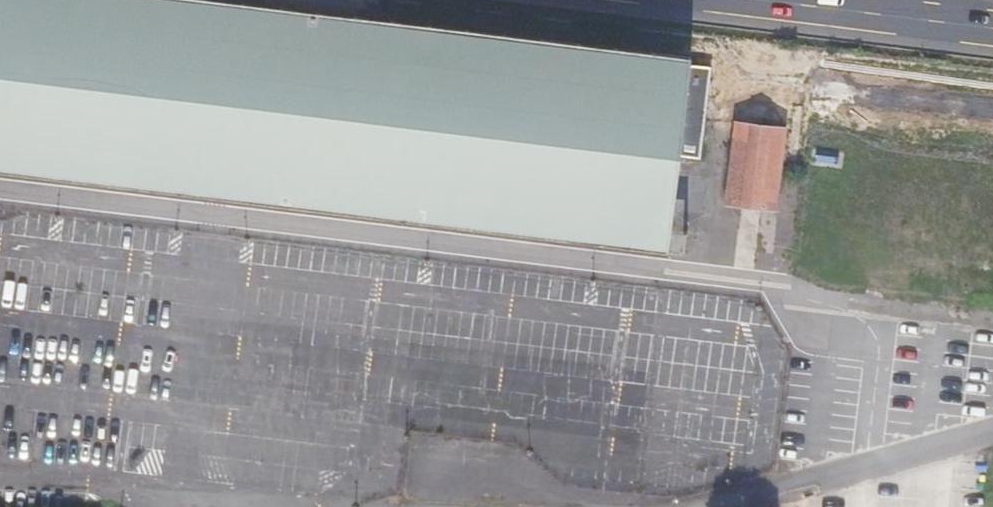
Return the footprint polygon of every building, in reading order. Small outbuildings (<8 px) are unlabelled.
[(686,254),(688,236),(674,234),(682,160),(703,163),(713,71),(695,69),(696,59),(343,21),(344,12),(298,7),(297,13),(176,0),(0,0),(0,181),(686,254)] [(791,130),(738,124),(729,206),(782,211),(791,130)]
